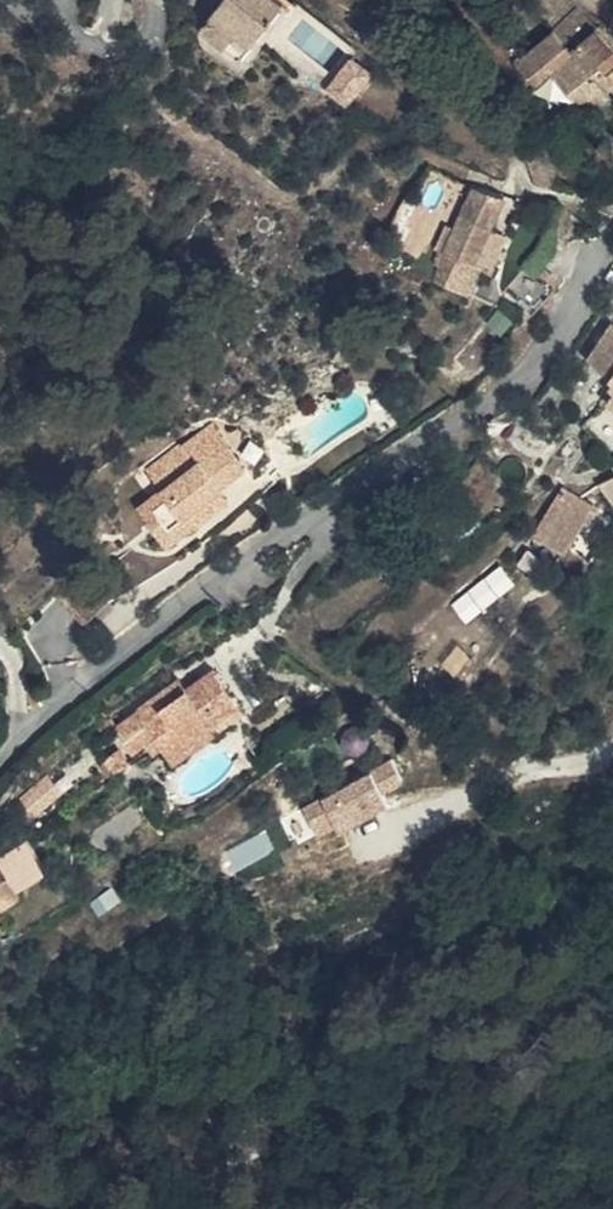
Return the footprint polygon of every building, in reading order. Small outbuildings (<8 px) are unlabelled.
[(203,26),(243,57),(286,0),(223,0),(203,26)] [(576,0),(546,0),(561,16),(513,58),(531,77),(545,65),(590,115),(612,95),(612,41),(576,0)] [(356,52),(330,87),(351,103),(378,68),(356,52)] [(508,190),(477,185),(469,207),(460,219),(455,252),(478,256),(495,217),(508,190)] [(510,224),(495,217),(478,256),(492,266),(510,224)] [(478,256),(455,252),(445,286),(478,301),(492,266),(478,256)] [(525,308),(502,295),(485,328),(508,341),(525,308)] [(579,397),(602,360),(584,342),(557,376),(579,397)] [(612,371),(612,349),(602,360),(612,371)] [(602,360),(579,397),(593,409),(582,422),(587,428),(595,435),(612,412),(612,371),(602,360)] [(170,530),(192,512),(188,506),(221,480),(215,472),(233,456),(209,430),(188,447),(184,443),(163,461),(176,479),(148,504),(170,530)] [(215,472),(221,480),(238,463),(233,456),(215,472)] [(606,480),(603,480),(611,498),(612,501),(612,476),(606,480)] [(225,484),(221,480),(188,506),(192,512),(194,511),(225,484)] [(230,491),(225,484),(194,511),(192,512),(197,519),(230,491)] [(593,503),(566,488),(539,536),(566,551),(593,503)] [(197,519),(192,512),(170,530),(176,538),(197,519)] [(79,576),(58,596),(84,620),(105,600),(79,576)] [(239,714),(212,674),(190,689),(183,679),(117,725),(135,751),(161,734),(176,757),(239,714)] [(306,802),(324,836),(391,799),(385,788),(406,776),(394,755),(306,802)] [(51,772),(24,796),(38,813),(66,790),(51,772)] [(8,904),(1,893),(8,890),(12,898),(32,886),(23,870),(0,882),(0,909),(8,904)] [(8,929),(0,915),(0,933),(8,929)]
